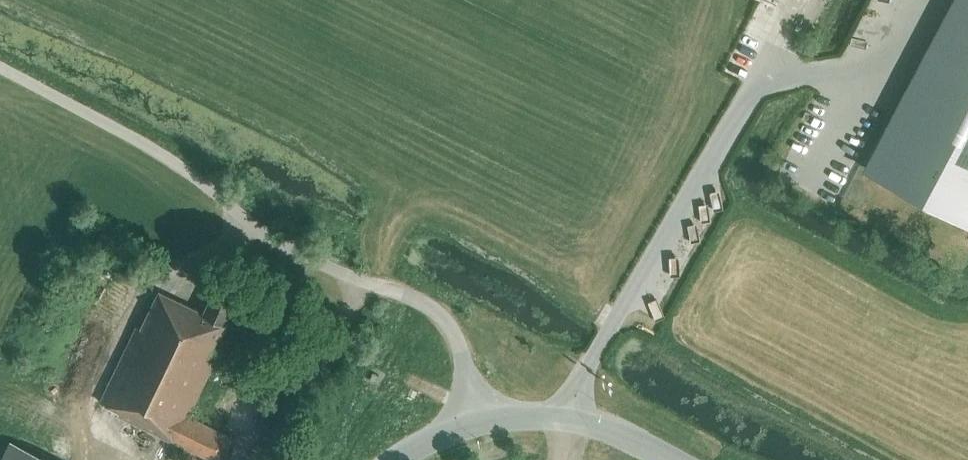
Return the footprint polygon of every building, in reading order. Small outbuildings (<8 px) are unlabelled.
[(892,129),(897,132),(883,158),(967,203),(967,0),(960,0),(892,129)] [(187,415),(221,343),(217,341),(226,322),(224,322),(237,296),(215,285),(202,311),(158,289),(142,326),(138,324),(101,401),(120,410),(118,413),(216,459),(221,459),(232,436),(187,415)] [(12,440),(3,459),(53,459),(12,440)]
